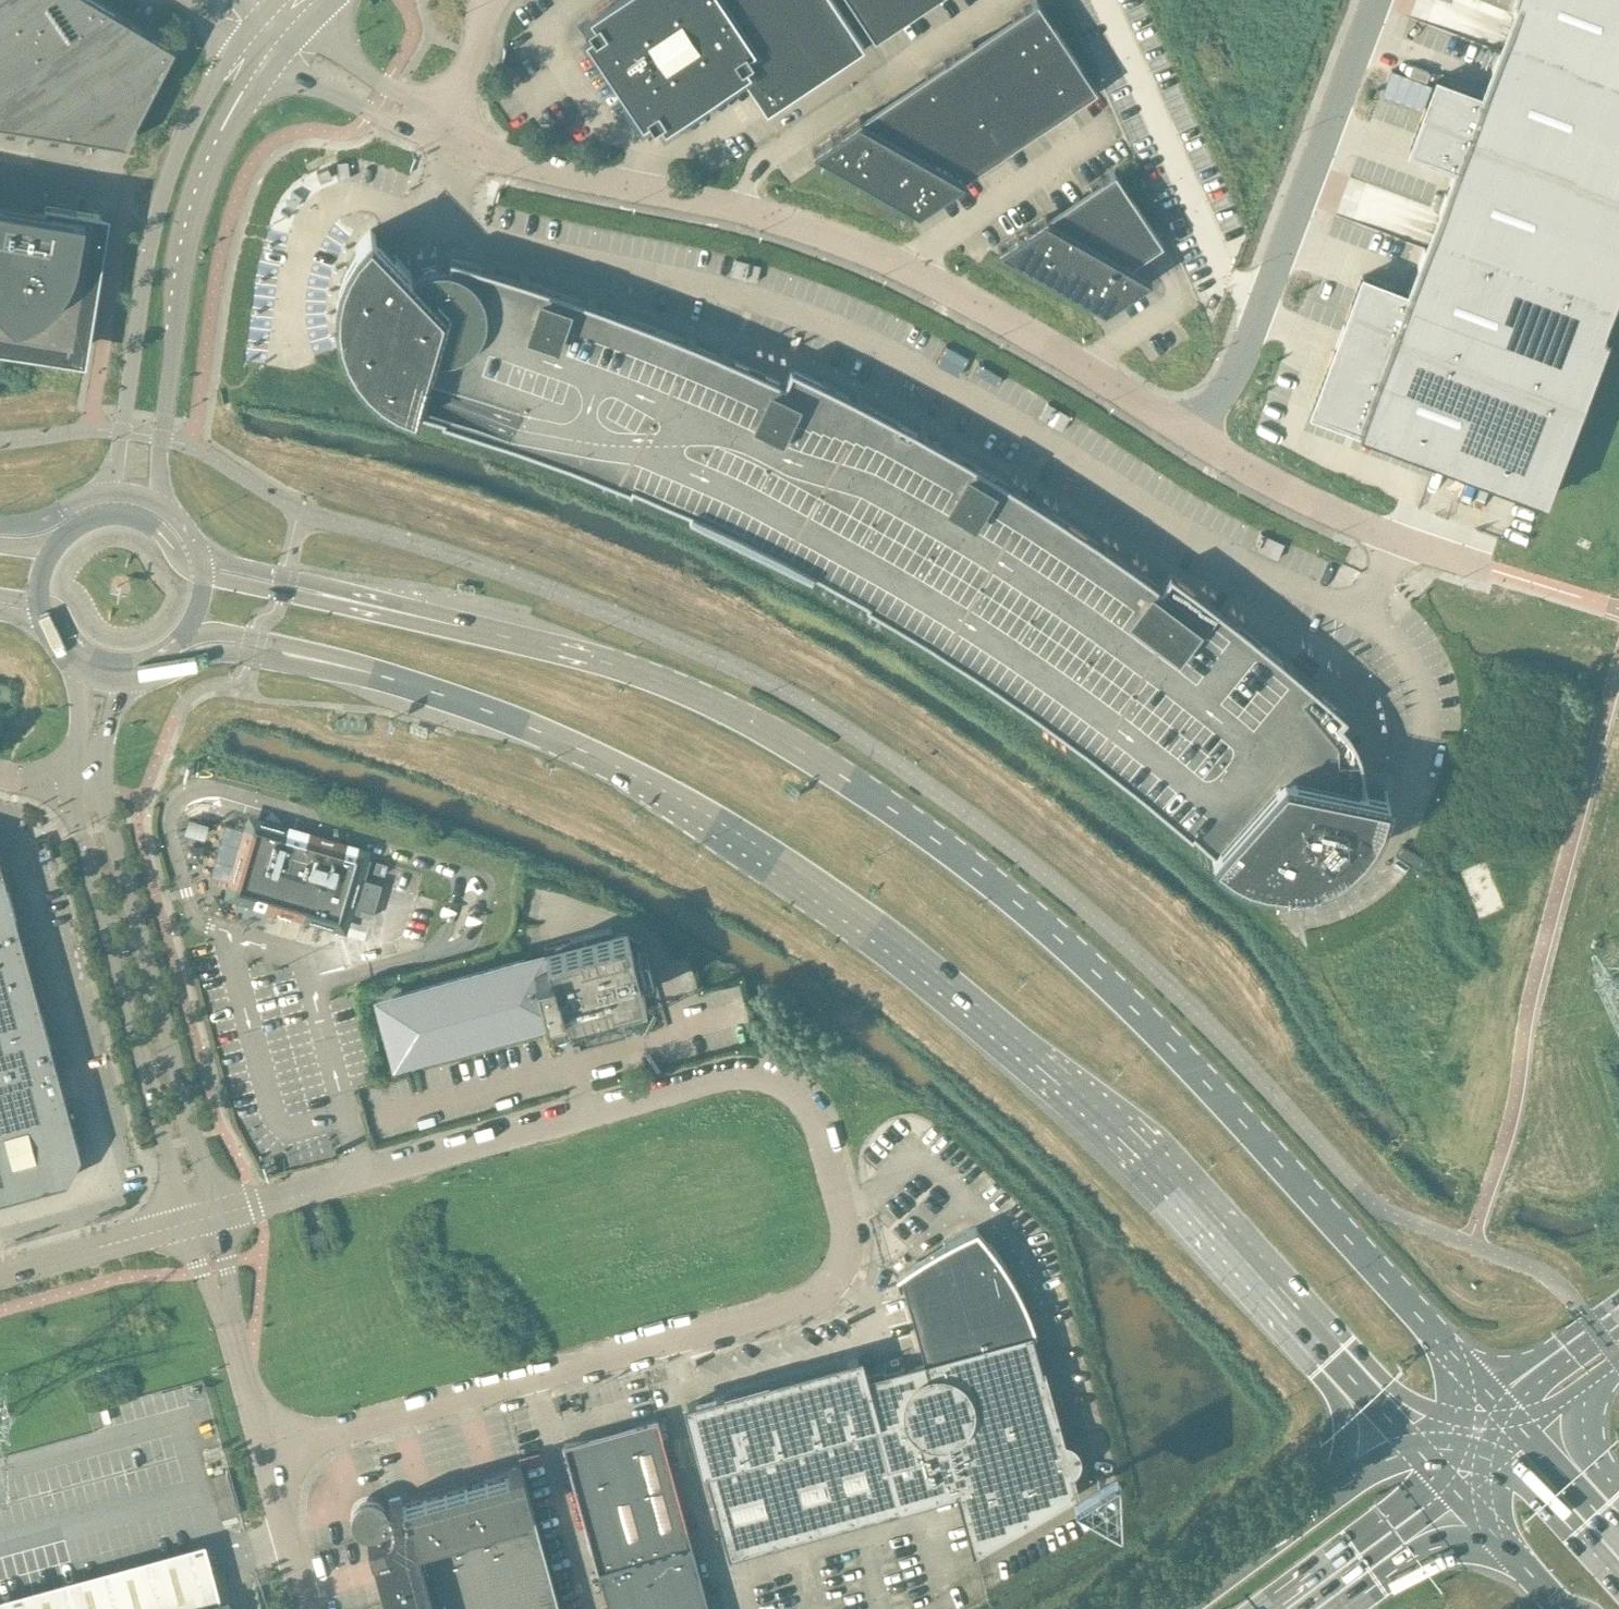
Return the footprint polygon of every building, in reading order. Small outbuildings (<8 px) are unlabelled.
[(100,0),(0,0),(0,121),(125,141),(174,45),(100,0)] [(834,0),(606,0),(588,12),(592,19),(586,23),(590,30),(583,34),(641,120),(655,111),(664,125),(741,73),(766,109),(863,44),(834,0)] [(1037,0),(1035,0),(1025,7),(1024,6),(1011,15),(1013,17),(1016,21),(1010,26),(983,45),(982,44),(976,49),(973,44),(972,41),(951,55),(952,56),(945,60),(945,59),(924,73),(926,76),(926,75),(929,80),(923,84),(896,103),(895,103),(887,108),(887,109),(874,118),(874,117),(867,122),(866,121),(866,122),(861,119),(861,118),(859,117),(838,130),(839,131),(832,135),(811,148),(833,161),(833,160),(840,164),(840,165),(861,177),(861,176),(868,180),(867,181),(889,193),(889,192),(896,196),(896,197),(917,209),(938,195),(937,194),(944,190),(944,191),(965,177),(956,172),(968,165),(967,164),(995,145),(996,146),(1007,138),(1010,143),(1012,146),(1032,132),(1030,129),(1030,130),(1027,125),(1033,121),(1033,120),(1061,102),(1067,98),(1070,103),(1072,105),(1085,97),(1084,96),(1096,88),(1093,84),(1094,83),(1080,63),(1079,63),(1053,24),(1054,23),(1040,3),(1039,3),(1037,0)] [(874,36),(929,0),(850,0),(874,36)] [(1311,410),(1544,498),(1618,298),(1618,0),(1517,0),(1481,95),(1436,78),(1409,149),(1455,166),(1407,292),(1362,275),(1311,410)] [(328,167),(316,172),(320,182),(332,177),(328,167)] [(1091,188),(1093,192),(1094,192),(1087,196),(1088,197),(1060,216),(1060,215),(1053,220),(1045,215),(1024,228),(1025,229),(1018,233),(997,246),(1019,258),(1026,262),(1025,262),(1047,275),(1047,274),(1054,278),(1053,278),(1075,291),(1075,290),(1082,294),(1081,294),(1103,307),(1113,300),(1113,299),(1120,294),(1121,295),(1124,293),(1123,292),(1130,288),(1130,289),(1150,275),(1130,263),(1162,242),(1130,195),(1131,194),(1117,173),(1117,174),(1114,170),(1102,178),(1102,177),(1089,186),(1090,188),(1091,188)] [(25,203),(0,199),(0,337),(13,340),(77,350),(100,210),(44,201),(44,207),(25,203)] [(335,296),(335,315),(338,333),(343,350),(346,349),(346,350),(350,357),(354,364),(355,366),(365,378),(366,379),(378,390),(380,391),(394,400),(393,402),(410,408),(414,410),(415,406),(442,414),(441,417),(506,438),(536,449),(575,341),(564,337),(579,295),(528,277),(529,275),(519,272),(517,277),(492,269),(494,264),(484,261),(483,263),(450,253),(447,262),(437,262),(428,263),(419,266),(411,271),(411,272),(392,252),(370,229),(355,246),(345,261),(339,278),(335,296)] [(595,298),(585,295),(585,297),(579,295),(564,337),(575,341),(536,449),(567,460),(629,484),(691,335),(685,333),(684,335),(629,313),(630,311),(620,307),(618,312),(593,303),(595,298)] [(777,375),(737,357),(728,353),(729,351),(719,347),(717,352),(693,342),(695,337),(691,335),(629,484),(630,485),(631,482),(689,507),(688,510),(698,515),(700,512),(721,522),(768,421),(758,416),(777,375)] [(832,381),(823,376),(822,378),(790,363),(783,378),(777,375),(758,416),(768,421),(721,522),(752,537),(799,563),(798,564),(809,570),(811,567),(866,597),(864,600),(894,618),(961,505),(951,499),(974,460),(958,451),(959,449),(950,444),(948,448),(925,436),(927,431),(918,426),(917,428),(864,399),(865,397),(855,393),(853,397),(830,386),(832,381)] [(961,505),(894,618),(923,635),(978,670),(1032,707),(1086,747),(1112,767),(1232,614),(1228,611),(1225,615),(1204,599),(1208,595),(1199,588),(1198,590),(1169,569),(1159,582),(1139,567),(1140,565),(1132,559),(1129,564),(1107,549),(1110,544),(1102,539),(1100,540),(1050,507),(1051,505),(1042,499),(1040,504),(1017,490),(1020,486),(1011,480),(1010,482),(974,460),(951,499),(961,505)] [(1233,621),(1237,617),(1232,614),(1112,767),(1138,787),(1190,831),(1192,828),(1212,847),(1210,849),(1213,852),(1339,711),(1317,690),(1320,686),(1312,679),(1309,683),(1289,666),(1292,662),(1284,656),(1281,660),(1233,621)] [(1244,869),(1246,869),(1261,874),(1263,874),(1279,876),(1281,876),(1297,875),(1299,875),(1314,871),(1316,871),(1331,864),(1332,864),(1346,855),(1347,854),(1359,843),(1360,841),(1370,828),(1371,827),(1379,812),(1381,813),(1384,801),(1386,795),(1387,791),(1384,790),(1383,794),(1365,790),(1366,786),(1361,786),(1362,776),(1362,767),(1361,758),(1358,749),(1355,741),(1351,733),(1346,725),(1340,718),(1337,716),(1341,712),(1339,711),(1213,852),(1228,863),(1229,861),(1244,869)] [(188,815),(182,836),(203,841),(208,821),(188,815)] [(225,823),(209,875),(230,881),(235,883),(233,891),(256,898),(254,902),(285,911),(286,907),(341,922),(345,909),(371,916),(381,883),(364,878),(370,858),(361,855),(361,853),(253,822),(251,830),(246,828),(246,829),(225,823)] [(0,860),(0,1196),(65,1179),(80,1153),(0,860)] [(384,874),(387,863),(376,860),(373,871),(384,874)] [(626,928),(612,932),(610,927),(543,945),(548,963),(534,967),(531,958),(391,996),(394,1005),(385,1008),(388,1022),(384,1023),(387,1035),(391,1034),(395,1047),(404,1045),(407,1054),(546,1016),(552,1041),(622,1022),(627,1020),(631,1017),(635,1013),(637,1008),(639,1003),(639,997),(639,995),(644,993),(626,928)] [(965,1231),(954,1237),(944,1242),(934,1248),(924,1255),(914,1261),(905,1268),(895,1276),(897,1278),(900,1275),(903,1286),(918,1341),(923,1358),(899,1365),(898,1360),(885,1364),(886,1368),(862,1374),(857,1357),(846,1360),(846,1361),(737,1391),(724,1395),(724,1394),(712,1397),(712,1398),(699,1402),(699,1401),(687,1404),(691,1419),(727,1554),(959,1491),(974,1548),(1075,1490),(1069,1469),(1075,1464),(1077,1456),(1075,1448),(1069,1443),(1062,1442),(1031,1330),(1032,1330),(1034,1334),(1036,1333),(1032,1322),(1029,1312),(1024,1301),(1020,1291),(1014,1281),(1009,1272),(1003,1262),(997,1253),(990,1244),(983,1235),(976,1226),(965,1231)] [(314,1245),(326,1241),(323,1229),(310,1232),(314,1245)] [(564,1444),(564,1447),(609,1608),(709,1608),(664,1447),(656,1418),(564,1444)] [(520,1465),(507,1469),(507,1470),(401,1499),(401,1498),(388,1501),(390,1509),(387,1510),(385,1505),(382,1501),(378,1498),(373,1497),(368,1496),(364,1497),(359,1499),(355,1502),(352,1506),(350,1510),(350,1515),(350,1520),(352,1525),(355,1528),(359,1531),(364,1533),(369,1534),(374,1533),(374,1536),(366,1538),(370,1552),(371,1552),(387,1608),(560,1608),(520,1465)] [(229,1603),(207,1608),(206,1605),(221,1601),(204,1541),(0,1596),(0,1608),(230,1608),(229,1603)]
